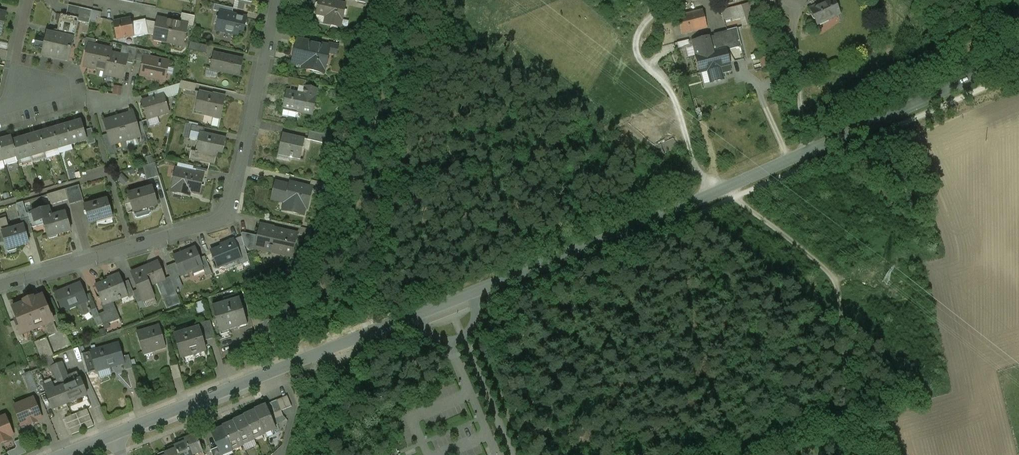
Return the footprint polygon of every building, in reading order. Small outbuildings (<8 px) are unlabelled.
[(324,0),(319,0),(316,13),(332,16),(329,26),(340,28),(341,20),(342,20),(346,5),(324,0)] [(809,8),(816,25),(840,15),(834,0),(828,0),(809,8)] [(774,3),(762,6),(766,18),(778,14),(774,3)] [(233,8),(215,4),(213,10),(220,12),(232,14),(233,8)] [(81,8),(69,5),(66,16),(78,19),(81,8)] [(92,11),(81,8),(78,19),(78,21),(89,24),(92,11)] [(702,9),(676,15),(680,35),(706,29),(702,9)] [(232,14),(220,12),(216,31),(238,35),(239,30),(243,31),(246,17),(232,14)] [(195,16),(182,13),(180,23),(187,25),(193,26),(195,16)] [(66,16),(61,15),(58,31),(63,32),(62,37),(74,39),(78,21),(78,19),(66,16)] [(173,22),(158,18),(157,23),(154,35),(154,39),(168,42),(173,22)] [(145,20),(131,23),(131,19),(113,22),(117,39),(133,36),(134,38),(148,35),(146,21),(145,20)] [(157,23),(146,21),(148,35),(154,35),(157,23)] [(180,23),(173,22),(168,42),(183,45),(187,25),(180,23)] [(737,29),(693,40),(697,56),(701,72),(729,65),(725,51),(741,47),(737,29)] [(63,32),(58,31),(57,36),(47,33),(42,55),(69,61),(74,39),(62,37),(63,32)] [(96,40),(86,38),(83,50),(90,52),(92,45),(95,46),(96,40)] [(329,47),(297,40),(293,63),(304,65),(303,69),(312,71),(317,66),(325,68),(326,66),(328,65),(329,59),(327,58),(328,53),(336,55),(338,46),(330,44),(329,47)] [(208,46),(190,42),(188,50),(206,54),(208,46)] [(95,46),(92,45),(90,52),(87,67),(107,71),(111,54),(112,50),(95,46)] [(137,49),(128,47),(126,57),(127,57),(126,63),(134,64),(134,61),(137,49)] [(151,52),(137,49),(134,61),(143,63),(145,57),(150,58),(151,52)] [(243,60),(214,53),(210,69),(240,76),(243,60)] [(126,57),(111,54),(107,71),(106,75),(107,75),(108,71),(114,73),(113,77),(123,79),(126,63),(127,57),(126,57)] [(701,72),(697,56),(687,58),(691,74),(701,72)] [(150,58),(145,57),(143,63),(140,76),(165,81),(169,62),(150,58)] [(196,85),(181,81),(179,89),(195,92),(196,85)] [(172,87),(157,91),(159,97),(164,96),(165,99),(175,96),(172,87)] [(303,95),(287,92),(284,108),(295,110),(294,111),(295,111),(312,115),(317,90),(305,87),(303,95)] [(217,96),(200,92),(196,111),(204,113),(203,115),(220,118),(225,97),(218,95),(217,96)] [(159,97),(142,102),(148,119),(169,113),(165,99),(164,96),(159,97)] [(295,110),(284,108),(282,113),(283,114),(282,115),(294,117),(295,112),(295,111),(294,111),(295,110)] [(133,113),(124,115),(125,116),(119,118),(126,141),(137,137),(140,136),(136,124),(133,113)] [(119,118),(113,120),(113,119),(104,121),(108,134),(111,145),(115,144),(126,141),(119,118)] [(81,121),(66,126),(71,142),(85,138),(86,138),(84,131),(81,121)] [(148,142),(142,122),(136,124),(140,136),(137,137),(139,145),(148,142)] [(205,128),(192,125),(191,131),(200,133),(204,134),(205,128)] [(66,126),(52,130),(57,146),(71,142),(66,126)] [(91,129),(84,131),(86,138),(85,138),(86,142),(87,142),(88,145),(96,143),(91,129)] [(52,130),(39,134),(44,150),(57,146),(52,130)] [(325,135),(309,131),(308,140),(323,143),(325,135)] [(204,134),(200,133),(196,152),(202,154),(200,162),(214,165),(217,152),(222,153),(226,139),(204,134)] [(39,134),(26,138),(30,154),(44,150),(39,134)] [(111,145),(108,134),(102,136),(108,156),(117,154),(115,144),(111,145)] [(305,139),(283,134),(278,155),(279,155),(280,153),(290,155),(289,158),(292,158),(300,160),(305,139)] [(0,141),(0,150),(2,158),(16,154),(12,142),(11,138),(0,141)] [(26,138),(12,142),(16,154),(17,158),(30,154),(26,138)] [(30,154),(17,158),(18,162),(20,166),(32,162),(31,158),(32,158),(30,154)] [(155,163),(143,167),(147,180),(159,176),(155,163)] [(209,170),(197,167),(196,173),(204,175),(203,176),(207,177),(209,170)] [(196,173),(176,169),(172,188),(173,188),(172,193),(173,193),(173,191),(183,193),(183,195),(184,195),(185,191),(199,194),(203,176),(204,175),(196,173)] [(323,184),(311,181),(309,188),(312,188),(311,190),(321,192),(323,184)] [(309,188),(290,183),(289,186),(276,182),(272,199),(283,202),(283,200),(289,202),(287,212),(303,215),(306,203),(308,204),(311,190),(312,188),(309,188)] [(79,185),(65,189),(68,199),(70,205),(83,201),(79,185)] [(152,188),(129,194),(134,212),(149,207),(157,205),(152,188)] [(65,189),(46,195),(49,205),(68,199),(65,189)] [(107,199),(84,206),(89,224),(96,222),(97,223),(97,221),(112,217),(112,218),(113,218),(107,199)] [(28,218),(22,202),(16,204),(23,226),(24,226),(27,235),(33,233),(28,218)] [(149,207),(134,212),(135,217),(137,218),(149,215),(150,213),(149,207)] [(48,208),(32,213),(36,227),(44,224),(42,219),(51,217),(48,208)] [(51,217),(42,219),(44,224),(48,237),(71,230),(66,213),(51,217)] [(0,220),(0,233),(2,233),(7,250),(29,243),(27,235),(24,226),(23,226),(10,230),(6,218),(0,220)] [(297,234),(268,227),(260,225),(258,236),(255,248),(269,251),(269,253),(271,254),(271,252),(292,256),(297,234)] [(312,230),(300,228),(299,235),(310,238),(312,230)] [(258,236),(242,233),(241,234),(244,245),(249,251),(255,250),(255,248),(258,236)] [(234,240),(226,243),(227,245),(211,251),(218,268),(235,261),(233,258),(239,256),(240,256),(237,249),(234,240)] [(244,245),(237,249),(240,256),(239,256),(243,264),(249,262),(244,245)] [(195,248),(173,256),(181,276),(202,267),(203,267),(199,259),(195,248)] [(211,271),(205,256),(199,259),(203,267),(202,267),(205,273),(211,271)] [(158,262),(138,271),(144,287),(149,285),(164,279),(158,262)] [(149,285),(144,287),(138,271),(132,273),(143,301),(154,296),(149,285)] [(112,279),(95,286),(103,304),(103,305),(113,302),(119,299),(119,300),(121,299),(120,296),(127,293),(128,295),(123,283),(119,274),(111,277),(112,279)] [(171,280),(165,282),(171,296),(177,294),(171,280)] [(134,296),(128,281),(123,283),(128,295),(129,298),(134,296)] [(79,284),(56,293),(63,311),(77,305),(80,312),(87,309),(89,312),(90,311),(86,302),(87,301),(84,295),(82,289),(81,290),(79,284)] [(90,293),(84,295),(87,301),(86,302),(90,311),(94,319),(100,317),(99,315),(90,293)] [(42,296),(34,299),(33,297),(24,301),(24,303),(12,308),(17,320),(16,320),(20,331),(21,331),(22,334),(53,321),(49,310),(48,311),(42,296)] [(230,302),(212,307),(220,332),(247,324),(239,299),(238,299),(230,302)] [(113,302),(103,305),(103,304),(101,305),(104,312),(109,323),(120,319),(113,302)] [(104,312),(99,315),(100,317),(103,326),(109,323),(104,312)] [(260,314),(251,317),(255,332),(265,330),(260,314)] [(16,320),(10,322),(18,341),(24,339),(22,334),(21,331),(20,331),(16,320)] [(210,321),(200,324),(201,327),(205,326),(208,338),(215,336),(210,321)] [(159,326),(136,333),(143,355),(153,352),(153,351),(166,347),(159,326)] [(201,327),(174,335),(181,358),(182,357),(182,356),(204,349),(205,350),(202,340),(208,338),(205,326),(201,327)] [(46,337),(34,342),(42,360),(54,356),(46,337)] [(118,344),(91,352),(95,366),(85,369),(87,374),(124,363),(122,358),(118,344)] [(91,352),(81,355),(85,369),(95,366),(91,352)] [(129,356),(122,358),(124,363),(125,370),(132,368),(129,356)] [(68,376),(62,362),(51,367),(60,387),(71,383),(68,376)] [(177,365),(171,367),(174,379),(181,377),(177,365)] [(39,369),(31,372),(37,387),(45,384),(39,369)] [(55,389),(46,393),(53,409),(74,401),(79,399),(87,396),(80,379),(79,379),(76,372),(68,376),(71,383),(60,387),(55,389)] [(45,384),(37,387),(40,395),(46,393),(44,388),(46,387),(45,384)] [(46,387),(44,388),(46,393),(55,389),(53,384),(46,387)] [(287,396),(266,405),(266,406),(272,420),(283,416),(281,411),(292,407),(287,396)] [(33,399),(14,406),(21,425),(29,422),(30,425),(36,422),(35,420),(41,417),(33,399)] [(266,406),(255,410),(255,411),(264,433),(276,428),(272,420),(266,406)] [(87,409),(65,418),(72,435),(94,426),(87,409)] [(255,411),(244,416),(244,417),(254,439),(265,434),(264,433),(255,411)] [(0,419),(0,443),(7,441),(6,438),(13,435),(5,417),(0,419)] [(244,417),(233,422),(234,423),(243,444),(254,440),(254,439),(244,417)] [(234,423),(223,427),(223,428),(232,450),(243,445),(243,444),(234,423)] [(212,433),(218,448),(221,454),(222,454),(233,451),(232,450),(223,428),(212,433)] [(191,437),(184,440),(185,442),(186,442),(191,454),(193,454),(202,451),(196,435),(191,437)] [(174,447),(175,449),(176,449),(178,454),(191,454),(186,442),(174,447)]
